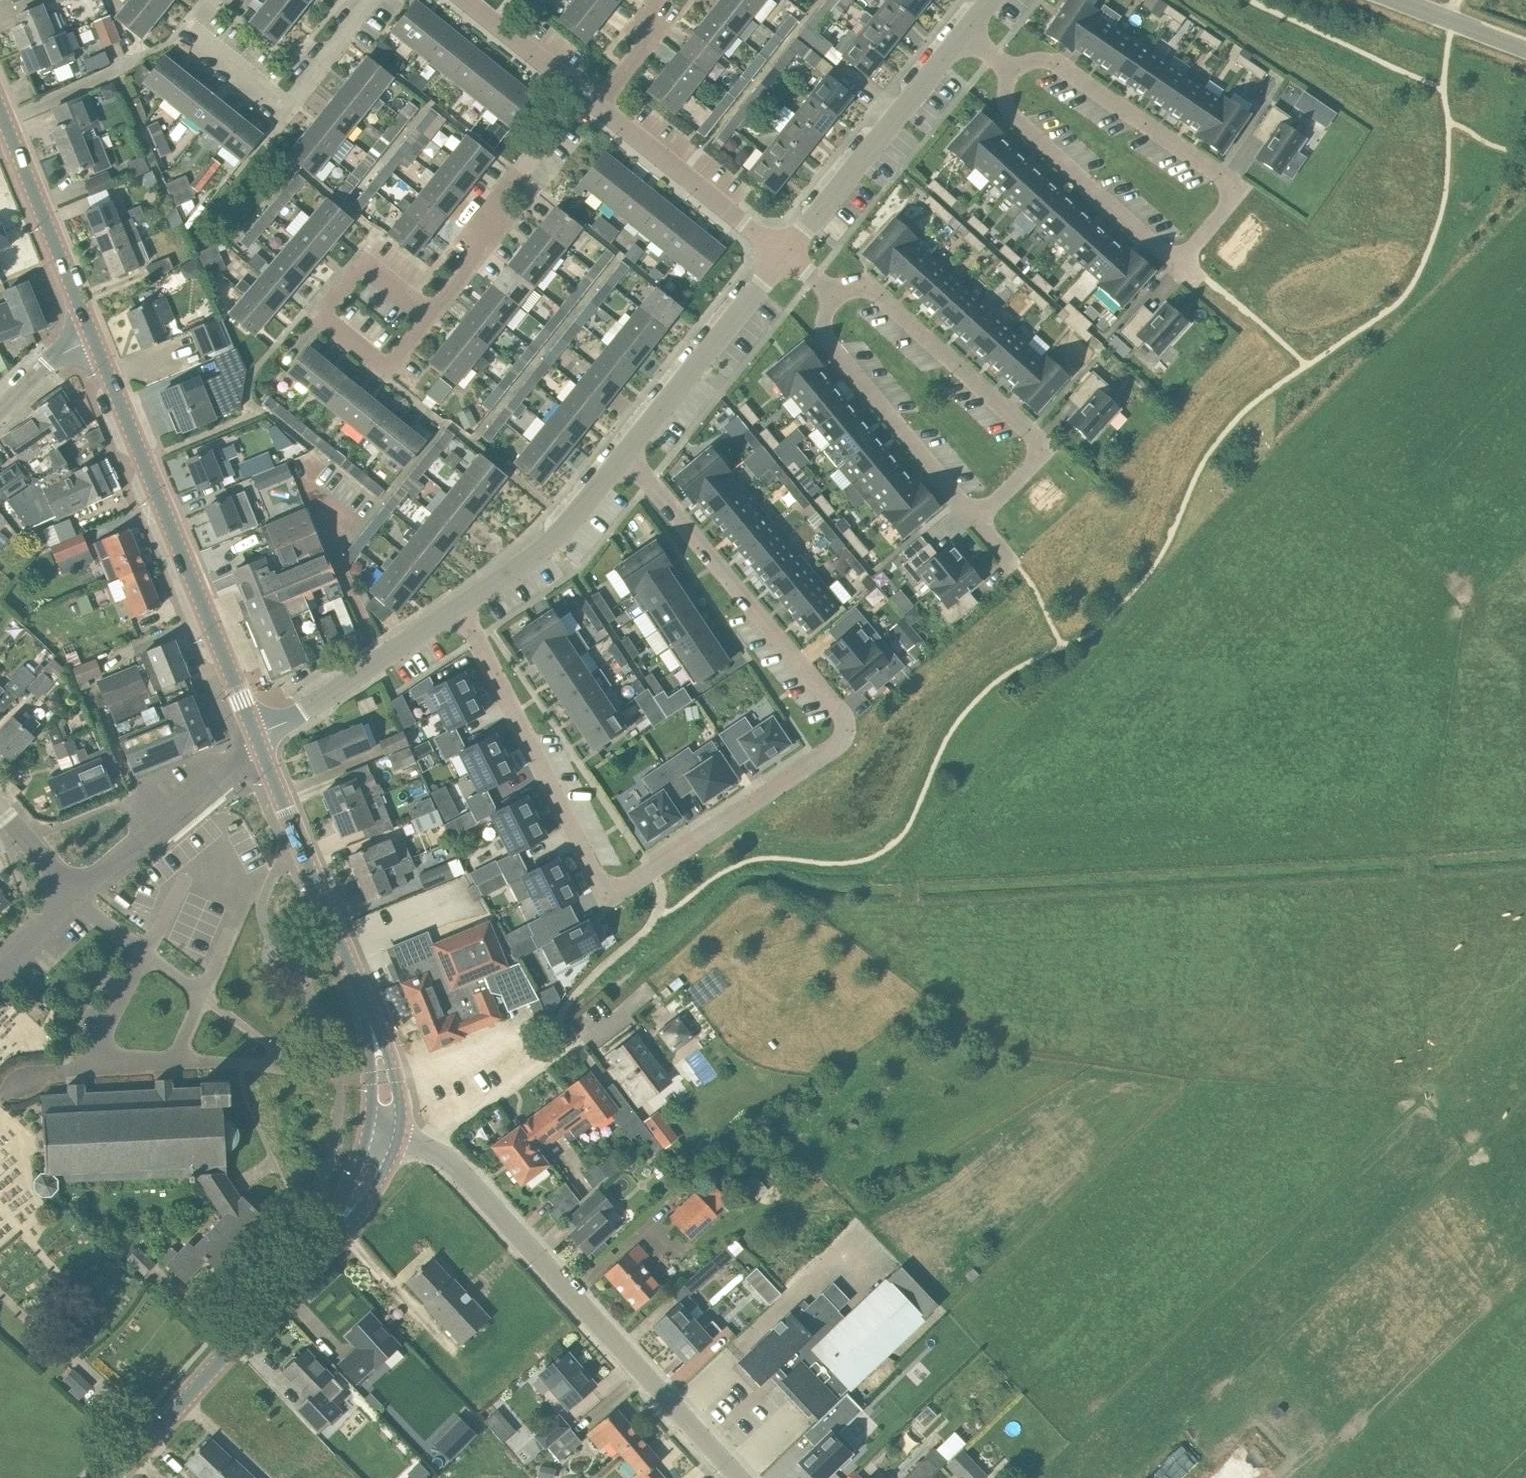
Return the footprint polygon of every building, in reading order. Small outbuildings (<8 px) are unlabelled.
[(135,0),(128,0),(115,17),(140,38),(157,18),(135,0)] [(157,18),(171,0),(135,0),(157,18)] [(307,3),(304,0),(264,0),(266,2),(291,23),(307,3)] [(416,0),(391,31),(416,50),(440,20),(416,0)] [(574,1),(601,23),(616,3),(612,0),(575,0),(574,1)] [(751,16),(731,0),(722,0),(710,15),(736,36),(751,16)] [(751,16),(765,0),(731,0),(751,16)] [(852,1),(851,0),(828,0),(821,8),(829,14),(830,12),(837,19),(852,1)] [(866,12),(899,38),(914,19),(891,0),(888,0),(874,17),(866,11),(866,12)] [(929,0),(891,0),(914,19),(929,0)] [(1075,48),(1097,16),(1099,12),(1081,0),(1069,0),(1046,34),(1073,52),(1075,48)] [(585,42),(601,23),(574,1),(559,21),(585,42)] [(275,43),(291,23),(266,2),(257,14),(249,7),(242,15),(250,22),(275,43)] [(21,51),(59,36),(65,33),(56,12),(49,15),(48,14),(46,15),(41,4),(17,15),(21,24),(11,28),(21,51)] [(1178,12),(1168,6),(1163,13),(1173,20),(1178,12)] [(815,30),(829,14),(821,8),(800,34),(825,55),(832,45),(833,44),(815,30)] [(849,29),(849,30),(883,58),(899,38),(866,12),(851,30),(849,29)] [(1173,20),(1181,25),(1186,18),(1178,12),(1173,20)] [(774,35),(782,42),(799,20),(791,14),(774,35)] [(110,15),(109,15),(94,21),(94,22),(93,22),(104,47),(121,40),(111,15),(110,15)] [(720,55),(736,36),(710,15),(695,34),(720,55)] [(1097,16),(1075,48),(1093,60),(1114,28),(1097,16)] [(440,20),(416,50),(440,70),(464,39),(440,20)] [(1132,41),(1114,28),(1093,60),(1111,72),(1132,41)] [(835,48),(833,50),(843,57),(867,77),(883,58),(858,37),(850,31),(849,30),(835,48)] [(1213,37),(1204,30),(1199,38),(1208,44),(1213,37)] [(59,36),(21,51),(30,74),(39,70),(41,75),(76,61),(65,33),(59,36)] [(705,74),(720,55),(695,34),(679,53),(705,74)] [(767,61),(782,42),(774,35),(758,54),(767,61)] [(390,45),(380,36),(372,46),(381,54),(390,45)] [(1208,44),(1217,50),(1222,43),(1213,37),(1208,44)] [(834,68),(798,38),(774,67),(781,72),(796,53),(815,68),(815,66),(827,76),(827,75),(834,68)] [(464,39),(440,70),(464,89),(488,58),(464,39)] [(1150,53),(1132,41),(1111,72),(1129,84),(1150,53)] [(105,53),(93,59),(97,69),(108,64),(109,63),(108,60),(105,53)] [(689,93),(705,74),(679,53),(663,73),(689,93)] [(1168,65),(1150,53),(1129,84),(1146,96),(1168,65)] [(163,96),(184,71),(163,54),(150,71),(141,64),(130,77),(139,84),(143,79),(163,96)] [(752,80),(767,61),(758,54),(743,73),(752,80)] [(1249,61),(1239,55),(1234,62),(1244,69),(1249,61)] [(367,56),(351,77),(376,97),(393,77),(369,58),(367,56)] [(488,58),(464,89),(488,109),(512,78),(488,58)] [(1244,69),(1253,75),(1258,68),(1249,61),(1244,69)] [(1186,77),(1168,65),(1146,96),(1164,109),(1186,77)] [(765,92),(781,72),(774,67),(759,86),(765,92)] [(1253,75),(1261,81),(1266,73),(1258,68),(1253,75)] [(416,70),(408,79),(423,91),(431,81),(416,70)] [(163,96),(184,113),(204,87),(184,71),(163,96)] [(673,113),(689,93),(663,73),(648,92),(673,113)] [(729,91),(728,93),(736,100),(752,80),(743,73),(729,91)] [(811,96),(836,116),(853,96),(827,75),(827,76),(811,96)] [(351,77),(335,96),(361,117),(368,108),(375,114),(384,103),(376,97),(351,77)] [(1204,90),(1186,77),(1164,109),(1182,121),(1204,90)] [(512,78),(488,109),(511,128),(536,97),(512,78)] [(113,82),(101,87),(106,99),(118,93),(113,82)] [(758,85),(742,105),(743,106),(750,111),(751,110),(761,97),(765,92),(759,86),(758,85)] [(223,103),(204,87),(184,113),(202,128),(223,103)] [(1304,89),(1295,102),(1325,124),(1334,111),(1304,89)] [(1224,98),(1223,97),(1220,101),(1204,90),(1182,121),(1199,132),(1196,136),(1197,137),(1224,98)] [(728,93),(712,112),(721,119),(736,100),(728,93)] [(88,95),(51,111),(58,127),(52,130),(61,152),(84,143),(97,137),(92,125),(99,123),(88,95)] [(335,96),(319,116),(345,137),(361,117),(335,96)] [(820,136),(836,116),(811,96),(795,115),(820,136)] [(1197,137),(1222,154),(1249,115),(1224,98),(1197,137)] [(410,100),(398,115),(408,123),(420,108),(410,100)] [(223,103),(202,128),(222,144),(222,145),(243,119),(223,103)] [(728,125),(735,130),(737,128),(741,130),(749,120),(746,117),(750,111),(743,106),(728,125)] [(430,107),(414,127),(430,139),(446,120),(430,107)] [(1299,150),(1305,140),(1289,129),(1294,121),(1274,107),(1258,130),(1270,138),(1256,158),(1281,176),(1284,171),(1291,177),(1306,155),(1299,150)] [(706,138),(721,119),(712,112),(697,131),(706,138)] [(1003,135),(980,114),(948,148),(971,170),(1003,135)] [(392,142),(408,123),(398,115),(382,135),(392,142)] [(805,155),(820,136),(795,115),(780,135),(805,155)] [(319,116),(303,135),(329,156),(345,137),(319,116)] [(262,135),(243,119),(222,145),(241,160),(262,135)] [(147,125),(154,141),(165,136),(158,120),(147,125)] [(494,120),(480,137),(493,148),(507,131),(494,120)] [(728,125),(712,143),(719,149),(735,130),(728,125)] [(414,127),(399,146),(415,159),(430,139),(414,127)] [(287,155),(313,176),(329,156),(303,135),(287,155)] [(376,162),(392,142),(382,135),(367,154),(376,162)] [(780,135),(764,154),(790,174),(805,155),(780,135)] [(1016,153),(1001,138),(1004,135),(1003,135),(971,170),(972,170),(975,166),(990,181),(1016,153)] [(165,136),(154,141),(161,157),(172,152),(165,136)] [(467,136),(451,156),(477,176),(492,157),(467,136)] [(84,143),(61,152),(70,173),(89,165),(92,172),(110,165),(98,137),(97,137),(84,143)] [(399,146),(383,165),(392,172),(400,162),(408,168),(415,159),(399,146)] [(604,152),(574,189),(580,194),(585,187),(603,202),(628,171),(604,152)] [(1032,167),(1016,153),(990,181),(1006,195),(1032,167)] [(361,182),(376,162),(367,154),(351,174),(361,182)] [(774,194),(790,174),(764,154),(749,173),(774,194)] [(436,174),(435,175),(461,196),(477,176),(451,156),(436,174)] [(221,163),(213,157),(190,185),(191,185),(199,192),(221,163)] [(383,165),(368,185),(382,196),(377,191),(392,172),(383,165)] [(1048,182),(1032,167),(1006,195),(1022,210),(1048,182)] [(446,215),(461,196),(435,175),(427,168),(420,177),(429,184),(420,195),(446,215)] [(147,188),(159,183),(153,170),(141,175),(147,188)] [(628,171),(603,202),(627,221),(652,191),(628,171)] [(290,200),(306,180),(297,172),(280,192),(290,200)] [(84,182),(89,196),(113,186),(108,173),(84,182)] [(345,201),(361,182),(351,174),(335,193),(345,201)] [(166,183),(170,193),(190,185),(190,184),(186,175),(166,183)] [(942,186),(934,179),(928,186),(936,193),(942,186)] [(1064,196),(1048,182),(1022,210),(1038,225),(1064,196)] [(191,185),(190,185),(170,193),(176,205),(196,196),(191,185)] [(949,194),(942,186),(936,193),(944,200),(949,194)] [(86,210),(95,233),(120,223),(111,200),(111,199),(107,189),(89,196),(94,207),(86,210)] [(364,189),(352,204),(361,211),(373,196),(364,189)] [(676,210),(652,191),(627,221),(652,241),(676,210)] [(273,219),(290,200),(280,192),(264,211),(273,219)] [(944,200),(951,207),(957,201),(949,194),(944,200)] [(403,197),(396,207),(405,214),(431,234),(446,215),(420,195),(412,204),(403,197)] [(937,203),(930,196),(924,202),(931,209),(937,203)] [(1080,211),(1064,196),(1038,225),(1054,239),(1080,211)] [(310,217),(335,238),(351,218),(327,198),(310,217)] [(945,210),(937,203),(931,209),(939,217),(945,210)] [(133,217),(133,218),(144,213),(141,205),(129,210),(132,218),(133,217)] [(581,228),(556,208),(555,208),(540,226),(566,247),(581,228)] [(594,213),(588,209),(581,217),(587,222),(594,213)] [(652,241),(647,246),(659,256),(663,250),(676,260),(700,229),(676,210),(652,241)] [(939,217),(947,224),(953,217),(945,210),(939,217)] [(257,238),(273,219),(264,211),(248,230),(257,238)] [(1096,226),(1080,211),(1054,239),(1070,254),(1096,226)] [(144,213),(133,218),(120,223),(95,233),(104,256),(130,245),(142,240),(136,226),(147,221),(144,213)] [(415,254),(431,234),(405,214),(389,234),(399,242),(415,254)] [(981,223),(973,216),(967,222),(975,230),(981,223)] [(318,257),(335,238),(310,217),(294,236),(318,257)] [(918,240),(895,219),(863,254),(886,275),(918,240)] [(10,245),(0,220),(0,249),(10,245)] [(975,230),(983,237),(989,230),(981,223),(975,230)] [(540,226),(524,246),(550,266),(566,247),(540,226)] [(1112,240),(1096,226),(1070,254),(1086,268),(1112,240)] [(725,249),(700,229),(676,260),(700,280),(725,249)] [(977,239),(969,232),(963,238),(971,246),(977,239)] [(302,276),(318,257),(294,236),(277,256),(302,276)] [(197,253),(202,264),(221,256),(220,252),(231,247),(228,239),(216,244),(197,253)] [(971,246),(979,253),(985,246),(977,239),(971,246)] [(931,258),(915,244),(918,240),(886,275),(889,272),(905,286),(931,258)] [(1131,251),(1130,251),(1127,254),(1112,240),(1086,268),(1101,282),(1098,286),(1099,286),(1131,251)] [(138,267),(130,245),(104,256),(113,277),(138,267)] [(636,264),(645,253),(636,245),(626,256),(636,264)] [(1013,252),(1005,245),(999,251),(1007,259),(1013,252)] [(524,246),(509,265),(534,286),(550,266),(524,246)] [(607,248),(596,262),(605,269),(616,255),(607,248)] [(1099,286),(1121,307),(1153,272),(1131,251),(1099,286)] [(1007,259),(1015,266),(1021,260),(1013,252),(1007,259)] [(256,253),(248,262),(262,274),(286,295),(302,276),(277,256),(269,265),(256,253)] [(151,277),(173,268),(174,268),(170,256),(147,265),(151,277)] [(226,267),(221,256),(202,264),(206,276),(219,270),(226,267)] [(946,273),(931,258),(905,286),(921,301),(946,273)] [(1009,268),(1001,261),(995,268),(1003,275),(1009,268)] [(661,283),(671,270),(660,262),(650,275),(661,283)] [(519,305),(534,286),(509,265),(493,285),(519,305)] [(617,266),(606,279),(614,286),(625,273),(617,266)] [(1003,275),(1011,282),(1017,275),(1009,268),(1003,275)] [(962,287),(946,273),(921,301),(937,315),(962,287)] [(245,294),(269,315),(286,295),(262,274),(251,286),(242,279),(236,286),(245,294)] [(586,274),(576,287),(584,294),(595,281),(586,274)] [(1045,281),(1037,274),(1031,281),(1039,288),(1045,281)] [(21,331),(23,335),(45,326),(46,328),(52,325),(34,279),(5,291),(10,302),(0,306),(0,339),(21,331)] [(606,279),(595,293),(604,300),(614,286),(606,279)] [(669,280),(663,288),(671,294),(677,286),(669,280)] [(1039,288),(1047,295),(1053,289),(1045,281),(1039,288)] [(493,285),(478,304),(503,325),(519,305),(493,285)] [(576,287),(565,301),(574,307),(584,294),(576,287)] [(648,296),(640,307),(666,328),(682,308),(656,287),(648,296)] [(978,302),(962,287),(937,315),(953,330),(978,302)] [(1041,297),(1033,290),(1026,297),(1035,304),(1041,297)] [(253,335),(269,315),(245,294),(228,314),(253,335)] [(170,339),(163,322),(173,318),(164,296),(128,312),(144,350),(170,339)] [(1035,304),(1042,311),(1049,305),(1041,297),(1035,304)] [(994,317),(978,302),(953,330),(969,344),(994,317)] [(1077,311),(1069,303),(1063,310),(1071,317),(1077,311)] [(488,344),(503,325),(478,304),(462,324),(488,344)] [(1089,304),(1083,311),(1092,320),(1098,313),(1089,304)] [(1144,306),(1119,333),(1137,349),(1144,342),(1158,356),(1187,324),(1165,304),(1154,316),(1144,306)] [(585,305),(574,318),(583,325),(594,312),(585,305)] [(650,347),(666,328),(640,307),(631,317),(625,312),(618,321),(650,347)] [(555,313),(545,326),(553,333),(564,320),(569,314),(562,308),(557,314),(555,313)] [(1058,314),(1057,315),(1063,321),(1071,328),(1076,322),(1071,317),(1063,310),(1063,309),(1058,314)] [(1103,316),(1096,324),(1103,330),(1116,316),(1109,310),(1103,316)] [(1079,324),(1085,318),(1077,311),(1071,317),(1076,322),(1077,322),(1079,324)] [(1010,331),(994,317),(969,344),(985,359),(1010,331)] [(202,357),(229,345),(218,318),(191,329),(202,357)] [(574,318),(564,331),(573,338),(583,325),(574,318)] [(1085,330),(1087,332),(1093,325),(1085,318),(1079,324),(1085,330)] [(616,336),(608,346),(635,367),(650,347),(618,321),(609,331),(616,336)] [(1085,330),(1079,324),(1077,322),(1071,329),(1079,336),(1085,330)] [(480,354),(488,344),(462,324),(446,343),(472,364),(472,363),(483,372),(490,362),(480,354)] [(545,326),(534,339),(543,346),(553,333),(545,326)] [(1079,336),(1087,343),(1093,337),(1087,332),(1085,330),(1079,336)] [(1026,346),(1010,331),(985,359),(1001,374),(1026,346)] [(1130,349),(1115,335),(1106,344),(1122,358),(1130,349)] [(456,383),(472,364),(446,343),(431,362),(456,383)] [(819,370),(823,367),(803,343),(766,373),(786,398),(790,394),(819,370)] [(554,344),(543,357),(552,364),(563,351),(554,344)] [(327,362),(307,346),(286,372),(298,382),(294,386),(303,393),(307,389),(306,388),(327,362)] [(619,386),(635,367),(608,346),(593,365),(619,386)] [(1045,357),(1044,356),(1041,360),(1026,346),(1001,374),(1016,387),(1013,391),(1013,392),(1045,357)] [(241,407),(242,399),(246,369),(236,348),(215,357),(219,369),(220,369),(222,373),(201,382),(199,377),(160,393),(177,433),(216,416),(216,418),(241,407)] [(524,352),(514,365),(522,372),(533,359),(524,352)] [(543,357),(533,370),(541,377),(552,364),(543,357)] [(1013,392),(1036,412),(1068,377),(1045,357),(1013,392)] [(346,378),(327,362),(306,388),(307,389),(325,404),(346,378)] [(514,365),(503,378),(511,385),(522,372),(514,365)] [(593,365),(577,384),(603,406),(619,386),(593,365)] [(790,394),(804,411),(833,387),(819,370),(790,394)] [(1075,393),(1085,403),(1068,421),(1091,442),(1120,410),(1105,397),(1111,390),(1093,373),(1075,393)] [(365,393),(346,378),(325,404),(345,419),(365,393)] [(523,383),(512,396),(521,403),(531,390),(523,383)] [(588,425),(603,406),(577,384),(562,404),(588,425)] [(8,497),(69,464),(57,448),(83,430),(83,428),(87,426),(61,387),(33,405),(36,409),(33,411),(36,417),(5,437),(21,461),(0,474),(0,501),(8,497)] [(818,427),(847,404),(833,387),(804,411),(818,427)] [(493,391),(483,404),(491,410),(501,398),(493,391)] [(385,409),(365,393),(345,419),(364,435),(385,409)] [(268,395),(261,403),(275,414),(282,405),(268,395)] [(512,396),(501,409),(510,416),(513,413),(518,418),(526,407),(521,403),(512,396)] [(752,411),(745,403),(739,408),(746,416),(752,411)] [(572,444),(588,425),(562,404),(546,423),(572,444)] [(847,404),(818,427),(831,444),(860,420),(847,404)] [(404,424),(385,409),(364,435),(384,450),(404,424)] [(746,416),(753,425),(759,419),(752,411),(746,416)] [(472,413),(460,418),(466,431),(478,425),(472,413)] [(294,416),(287,424),(300,435),(308,426),(294,416)] [(738,416),(725,427),(735,440),(742,434),(749,443),(756,437),(749,429),(738,416)] [(838,466),(874,436),(860,420),(831,444),(824,450),(838,466)] [(491,422),(481,435),(489,442),(500,429),(491,422)] [(557,464),(572,444),(546,423),(530,443),(557,464)] [(424,440),(404,424),(384,450),(403,466),(424,440)] [(308,426),(300,435),(313,446),(321,437),(308,426)] [(773,437),(766,428),(759,434),(766,442),(773,437)] [(442,433),(431,446),(439,453),(450,440),(442,433)] [(852,483),(887,453),(874,436),(838,466),(852,483)] [(756,437),(749,443),(756,451),(762,446),(756,437)] [(766,442),(773,450),(780,445),(773,437),(766,442)] [(530,443),(514,462),(541,483),(557,464),(530,443)] [(431,446),(420,459),(429,466),(439,453),(431,446)] [(333,447),(326,456),(339,466),(346,457),(333,447)] [(711,448),(692,463),(713,488),(728,475),(731,472),(711,448)] [(187,460),(199,487),(221,478),(215,464),(224,460),(220,449),(211,453),(210,450),(187,460)] [(480,453),(464,473),(490,494),(506,475),(480,453)] [(769,453),(762,459),(769,467),(776,462),(769,453)] [(887,453),(852,483),(865,500),(901,470),(887,453)] [(271,456),(240,468),(245,478),(275,466),(271,456)] [(346,457),(339,466),(352,477),(359,468),(346,457)] [(73,472),(69,464),(8,497),(30,528),(56,516),(58,519),(113,494),(99,462),(73,472)] [(776,462),(769,467),(776,475),(783,470),(776,462)] [(800,470),(793,462),(787,467),(794,475),(800,470)] [(692,463),(674,478),(694,502),(694,503),(698,499),(713,488),(692,463)] [(283,464),(269,469),(275,483),(289,478),(283,464)] [(794,475),(801,484),(807,478),(800,470),(794,475)] [(883,514),(919,484),(918,483),(915,486),(902,470),(873,494),(886,510),(882,513),(883,514)] [(410,472),(399,485),(408,492),(415,497),(425,484),(419,479),(410,472)] [(462,503),(475,514),(490,494),(464,473),(456,483),(452,480),(445,489),(448,492),(462,503)] [(713,488),(698,499),(711,516),(746,487),(745,487),(740,491),(728,475),(713,488)] [(372,478),(364,487),(379,498),(386,489),(372,478)] [(883,514),(902,537),(939,507),(919,484),(883,514)] [(399,485),(389,498),(397,505),(408,492),(399,485)] [(796,486),(790,492),(797,500),(803,495),(796,486)] [(746,487),(711,516),(725,532),(759,504),(746,487)] [(218,534),(239,525),(241,530),(257,523),(243,491),(207,507),(218,534)] [(459,533),(475,514),(448,492),(433,512),(459,533)] [(803,495),(797,500),(804,508),(810,503),(803,495)] [(828,503),(821,495),(814,500),(821,509),(828,503)] [(821,509),(828,517),(835,511),(828,503),(821,509)] [(759,504),(725,532),(739,549),(768,524),(773,521),(759,504)] [(264,558),(233,571),(252,616),(305,594),(305,593),(323,586),(329,601),(344,595),(337,581),(338,581),(327,554),(326,554),(306,507),(266,524),(267,528),(263,529),(272,550),(276,549),(285,571),(275,575),(273,570),(269,572),(264,558)] [(379,510),(368,523),(377,530),(387,517),(379,510)] [(444,552),(459,533),(433,512),(418,531),(411,526),(444,552)] [(843,518),(835,524),(843,533),(850,541),(855,536),(856,536),(849,527),(851,526),(843,518)] [(70,520),(54,526),(60,542),(76,536),(70,520)] [(824,520),(818,526),(825,534),(831,528),(824,520)] [(368,523),(357,537),(366,543),(377,530),(368,523)] [(768,524),(739,549),(753,565),(782,541),(769,525),(768,524)] [(409,541),(402,550),(428,572),(444,552),(411,526),(403,536),(409,541)] [(106,538),(94,543),(109,582),(119,578),(146,567),(144,563),(146,561),(143,553),(140,553),(130,528),(106,538)] [(831,528),(825,534),(831,542),(838,537),(831,528)] [(57,562),(89,549),(82,533),(76,536),(60,542),(51,546),(57,562)] [(849,542),(856,550),(862,545),(855,536),(850,541),(849,542)] [(921,536),(903,551),(910,560),(922,550),(928,545),(921,536)] [(782,541),(753,565),(767,582),(796,558),(782,541)] [(352,543),(343,555),(348,566),(361,550),(352,543)] [(655,543),(634,555),(651,581),(671,568),(655,543)] [(923,580),(932,590),(965,563),(950,544),(931,560),(922,550),(910,560),(902,567),(917,585),(923,580)] [(856,550),(863,559),(869,553),(862,545),(856,550)] [(17,562),(25,552),(18,546),(10,556),(17,562)] [(412,591),(428,572),(402,550),(394,560),(389,557),(382,566),(412,591)] [(852,552),(845,558),(852,566),(858,560),(852,552)] [(634,555),(616,568),(631,591),(633,594),(651,581),(634,555)] [(796,558),(767,582),(780,599),(810,574),(809,573),(796,558)] [(858,560),(852,566),(859,574),(865,569),(858,560)] [(981,582),(965,563),(932,590),(941,601),(934,607),(949,625),(970,608),(962,597),(981,582)] [(412,591),(382,566),(373,578),(377,581),(370,590),(396,611),(412,591)] [(146,567),(119,578),(127,599),(122,601),(130,619),(138,616),(161,606),(146,567)] [(651,581),(633,594),(644,611),(645,612),(679,589),(668,571),(673,568),(672,567),(671,568),(651,581)] [(810,574),(780,599),(794,615),(828,587),(814,570),(810,574)] [(870,575),(862,582),(870,592),(878,585),(877,584),(871,577),(870,575)] [(828,587),(794,615),(808,632),(843,604),(828,587)] [(679,589),(645,612),(657,629),(691,606),(679,589)] [(94,611),(86,590),(75,595),(83,615),(94,611)] [(605,600),(599,591),(592,596),(598,605),(605,600)] [(305,594),(252,616),(276,673),(308,659),(307,659),(328,650),(324,639),(337,633),(327,611),(315,617),(305,594)] [(592,608),(585,597),(578,602),(585,613),(592,608)] [(605,600),(598,605),(597,605),(603,613),(610,609),(605,600)] [(77,604),(67,608),(70,616),(80,612),(77,604)] [(691,606),(657,629),(669,647),(703,625),(691,606)] [(913,606),(903,614),(905,617),(911,625),(922,616),(913,606)] [(591,622),(598,617),(592,608),(585,613),(591,622)] [(616,618),(610,609),(603,613),(609,622),(616,618)] [(840,671),(880,637),(856,609),(835,626),(844,636),(825,652),(840,671)] [(552,610),(533,623),(551,650),(566,639),(570,637),(570,636),(558,620),(552,610)] [(605,627),(598,617),(591,622),(598,632),(605,627)] [(902,636),(912,628),(904,618),(894,626),(902,636)] [(522,630),(513,636),(530,663),(531,663),(535,660),(551,650),(533,623),(522,630)] [(703,625),(669,647),(681,665),(715,642),(703,625)] [(633,646),(627,636),(620,640),(627,650),(633,646)] [(880,637),(840,671),(856,689),(875,673),(883,683),(904,666),(880,637)] [(551,650),(535,660),(546,677),(577,657),(566,639),(551,650)] [(110,705),(159,684),(160,687),(185,677),(189,675),(175,640),(142,653),(146,662),(98,681),(108,705),(110,705)] [(715,642),(681,665),(693,684),(728,661),(715,642)] [(622,654),(615,644),(608,648),(615,658),(622,654)] [(640,656),(633,646),(627,650),(633,660),(640,656)] [(628,664),(622,654),(615,658),(622,668),(628,664)] [(48,664),(47,664),(42,670),(43,671),(27,688),(40,698),(66,669),(54,657),(48,664)] [(577,657),(546,677),(558,695),(589,675),(587,672),(577,657)] [(96,659),(73,668),(79,683),(101,674),(96,659)] [(24,665),(7,683),(19,694),(36,676),(25,666),(24,665)] [(651,686),(658,681),(652,672),(645,677),(651,686)] [(439,710),(473,693),(471,689),(475,687),(468,673),(465,675),(463,673),(435,687),(430,676),(410,689),(415,699),(430,691),(439,710)] [(589,675),(558,695),(570,713),(601,693),(589,675)] [(110,705),(117,723),(165,703),(166,707),(192,696),(185,677),(160,687),(159,684),(110,705)] [(646,690),(639,680),(633,685),(639,695),(646,690)] [(651,686),(656,695),(664,690),(658,681),(651,686)] [(692,701),(684,687),(669,697),(665,690),(663,691),(657,695),(655,696),(668,717),(692,701)] [(475,697),(473,693),(439,710),(449,730),(434,737),(440,749),(461,738),(456,727),(483,713),(482,710),(486,708),(479,695),(475,697)] [(601,693),(570,713),(582,731),(613,711),(619,707),(618,706),(613,710),(601,693)] [(197,694),(192,696),(166,707),(165,703),(117,723),(136,771),(184,752),(211,742),(210,740),(214,738),(197,694)] [(402,694),(391,702),(395,711),(407,704),(402,694)] [(698,704),(685,707),(688,720),(700,717),(698,704)] [(659,706),(647,714),(654,726),(667,717),(659,706)] [(613,711),(582,731),(595,750),(631,726),(619,707),(613,711)] [(33,735),(32,733),(42,722),(33,714),(22,725),(14,717),(0,732),(0,748),(12,758),(33,735)] [(754,729),(745,716),(719,734),(740,765),(751,758),(757,766),(779,751),(781,753),(789,748),(788,745),(790,743),(772,717),(754,729)] [(339,762),(339,760),(369,748),(360,724),(338,733),(337,731),(304,745),(315,772),(339,762)] [(379,740),(385,755),(409,745),(403,730),(379,740)] [(471,772),(505,755),(503,751),(507,749),(500,735),(496,737),(495,735),(467,749),(461,738),(440,749),(446,760),(461,752),(471,772)] [(64,740),(86,795),(112,785),(106,770),(119,765),(111,745),(88,754),(85,747),(79,750),(74,736),(64,740)] [(86,795),(64,740),(52,745),(62,770),(49,776),(61,806),(86,795)] [(389,755),(395,771),(417,762),(410,746),(389,755)] [(689,746),(662,764),(683,796),(695,788),(704,801),(706,800),(708,802),(714,798),(712,796),(737,779),(719,752),(701,765),(689,746)] [(471,811),(493,800),(487,789),(515,775),(513,772),(517,770),(510,757),(507,759),(505,755),(471,772),(481,791),(465,799),(471,811)] [(683,796),(662,764),(642,778),(654,796),(629,813),(647,839),(650,838),(651,840),(660,834),(658,832),(681,817),(672,804),(683,796)] [(326,797),(323,799),(327,809),(330,808),(332,814),(364,800),(359,790),(375,784),(371,773),(355,780),(355,779),(344,783),(323,792),(326,797)] [(364,800),(332,814),(342,836),(373,823),(377,832),(393,826),(384,804),(379,794),(364,800)] [(492,814),(502,834),(536,817),(534,813),(538,811),(531,797),(527,799),(526,797),(498,811),(493,800),(471,811),(477,822),(492,814)] [(453,802),(438,808),(445,824),(459,817),(453,802)] [(409,811),(412,819),(421,815),(418,807),(409,811)] [(412,819),(411,820),(417,833),(443,822),(437,809),(421,815),(412,819)] [(502,872),(524,861),(518,851),(546,837),(545,834),(549,832),(542,819),(538,820),(536,817),(502,834),(512,853),(497,861),(502,872)] [(350,856),(359,878),(381,869),(411,857),(406,844),(393,850),(389,841),(372,848),(372,846),(350,856)] [(412,857),(411,857),(381,869),(359,878),(368,900),(390,891),(390,889),(407,882),(403,874),(416,868),(412,857)] [(529,873),(524,861),(502,872),(508,884),(523,876),(533,896),(567,879),(565,875),(569,873),(562,859),(558,861),(557,859),(529,873)] [(425,890),(455,877),(448,862),(419,874),(425,890)] [(470,875),(477,885),(486,880),(480,869),(470,875)] [(555,924),(550,913),(577,899),(576,896),(580,894),(573,880),(569,882),(567,879),(533,896),(543,915),(528,923),(534,934),(555,924)] [(10,903),(1,893),(4,891),(0,887),(0,911),(10,903)] [(428,937),(391,952),(404,983),(402,983),(429,1051),(463,1037),(462,1034),(500,1019),(488,988),(487,988),(483,977),(507,967),(489,920),(431,944),(428,937)] [(534,934),(531,936),(533,939),(538,949),(542,947),(552,967),(566,960),(566,961),(600,944),(598,940),(602,938),(595,924),(591,926),(589,922),(561,936),(555,924),(534,934)] [(531,936),(511,946),(518,959),(538,949),(533,939),(531,936)] [(554,988),(540,995),(551,1018),(554,1012),(558,1005),(561,1001),(554,988)] [(540,1001),(530,1004),(539,1025),(548,1021),(540,1001)] [(654,1031),(670,1050),(690,1034),(674,1015),(654,1031)] [(636,1037),(611,1056),(626,1076),(621,1080),(640,1105),(670,1082),(636,1037)] [(639,1132),(648,1143),(653,1137),(613,1083),(604,1090),(590,1071),(569,1087),(597,1127),(613,1115),(630,1138),(639,1132)] [(41,1172),(34,1181),(35,1188),(42,1195),(49,1195),(52,1194),(59,1187),(58,1180),(180,1174),(180,1180),(200,1179),(224,1216),(195,1246),(190,1242),(179,1252),(173,1246),(162,1258),(184,1280),(206,1258),(215,1267),(241,1239),(264,1216),(243,1196),(240,1199),(237,1193),(230,1182),(224,1172),(226,1172),(226,1152),(227,1151),(228,1151),(229,1150),(230,1150),(232,1149),(233,1148),(234,1147),(234,1146),(235,1145),(236,1144),(237,1143),(237,1142),(238,1141),(238,1139),(238,1138),(239,1137),(239,1135),(239,1134),(239,1133),(238,1132),(238,1130),(238,1129),(237,1128),(237,1127),(236,1126),(235,1124),(235,1123),(234,1122),(233,1122),(232,1121),(231,1120),(230,1119),(229,1119),(227,1118),(226,1118),(225,1117),(224,1117),(223,1117),(222,1104),(231,1104),(230,1080),(226,1080),(206,1081),(201,1081),(201,1087),(172,1089),(172,1079),(156,1080),(157,1089),(85,1093),(84,1083),(69,1084),(69,1094),(42,1095),(44,1135),(46,1171),(41,1172)] [(569,1090),(545,1109),(568,1141),(592,1123),(596,1127),(597,1127),(569,1087),(568,1088),(569,1090)] [(544,1109),(522,1127),(535,1144),(540,1139),(546,1147),(563,1134),(544,1109)] [(658,1111),(644,1122),(664,1147),(677,1136),(658,1111)] [(545,1147),(546,1147),(540,1139),(535,1144),(522,1127),(520,1128),(520,1126),(492,1146),(503,1161),(513,1153),(520,1152),(526,1160),(538,1151),(534,1144),(540,1140),(545,1147)] [(662,1149),(653,1137),(648,1143),(656,1154),(662,1149)] [(548,1164),(538,1151),(526,1160),(520,1152),(513,1153),(503,1161),(521,1185),(548,1164)] [(622,1164),(612,1152),(589,1169),(590,1171),(598,1181),(605,1175),(610,1176),(622,1164)] [(590,1171),(584,1176),(593,1188),(599,1182),(598,1181),(590,1171)] [(548,1198),(556,1206),(572,1190),(565,1182),(548,1198)] [(716,1214),(708,1205),(717,1196),(706,1185),(670,1218),(690,1239),(716,1214)] [(572,1190),(556,1206),(556,1207),(549,1213),(557,1222),(580,1201),(572,1190)] [(598,1190),(568,1217),(578,1228),(570,1235),(587,1255),(591,1252),(596,1257),(609,1245),(604,1240),(615,1231),(604,1218),(602,1216),(613,1206),(598,1190)] [(137,1245),(126,1257),(145,1275),(156,1263),(137,1245)] [(605,1274),(636,1308),(661,1286),(640,1263),(648,1256),(638,1245),(605,1274)] [(686,1282),(694,1291),(734,1256),(726,1247),(686,1282)] [(408,1281),(406,1282),(425,1303),(424,1304),(462,1344),(463,1343),(490,1318),(453,1278),(452,1278),(433,1258),(408,1281)] [(796,1316),(790,1310),(738,1361),(760,1384),(776,1369),(783,1377),(778,1382),(809,1414),(812,1411),(819,1418),(839,1398),(838,1397),(849,1386),(850,1387),(938,1303),(900,1263),(846,1316),(838,1309),(840,1308),(822,1290),(796,1316)] [(709,1300),(714,1305),(749,1273),(745,1268),(709,1300)] [(756,1268),(745,1278),(769,1304),(780,1295),(756,1268)] [(653,1326),(669,1344),(695,1321),(688,1313),(698,1305),(689,1295),(680,1304),(679,1303),(676,1305),(653,1326)] [(375,1365),(376,1366),(400,1345),(372,1314),(348,1335),(359,1348),(353,1353),(341,1363),(357,1381),(375,1365)] [(703,1330),(695,1321),(669,1344),(686,1363),(712,1340),(711,1339),(721,1330),(713,1321),(703,1330)] [(285,1370),(284,1371),(309,1398),(297,1408),(318,1430),(321,1428),(328,1421),(329,1420),(339,1411),(340,1410),(335,1405),(330,1399),(343,1387),(307,1349),(298,1358),(293,1357),(284,1365),(285,1370)] [(571,1408),(598,1384),(569,1351),(562,1357),(560,1355),(557,1358),(558,1360),(542,1374),(571,1408)] [(73,1368),(64,1378),(72,1387),(68,1391),(78,1400),(91,1386),(73,1368)] [(799,1462),(815,1477),(825,1477),(838,1466),(841,1469),(852,1459),(849,1455),(856,1448),(840,1432),(863,1409),(848,1394),(848,1393),(848,1392),(812,1426),(824,1438),(815,1446),(799,1462)] [(617,1408),(590,1431),(603,1446),(611,1439),(621,1450),(638,1434),(617,1408)] [(496,1409),(484,1420),(494,1432),(501,1426),(501,1415),(496,1409)] [(546,1449),(571,1427),(560,1413),(534,1435),(546,1449)] [(459,1415),(432,1441),(442,1451),(450,1459),(477,1433),(469,1425),(459,1415)] [(561,1459),(582,1441),(571,1428),(550,1446),(561,1459)] [(621,1450),(639,1471),(633,1476),(634,1477),(664,1477),(654,1467),(662,1461),(638,1434),(621,1450)] [(186,1463),(202,1477),(210,1477),(219,1468),(229,1477),(253,1477),(254,1477),(232,1457),(231,1458),(210,1438),(186,1463)] [(935,1446),(903,1477),(905,1477),(929,1477),(948,1460),(937,1448),(935,1446)] [(962,1450),(946,1465),(959,1477),(974,1463),(962,1450)] [(1191,1464),(1176,1451),(1151,1477),(1178,1477),(1191,1464)] [(421,1461),(409,1473),(414,1477),(424,1477),(430,1471),(421,1461)] [(538,1477),(542,1477),(552,1477),(554,1468),(541,1465),(538,1477)] [(219,1468),(210,1477),(229,1477),(219,1468)] [(855,1471),(856,1470),(847,1477),(862,1477),(855,1471)]
